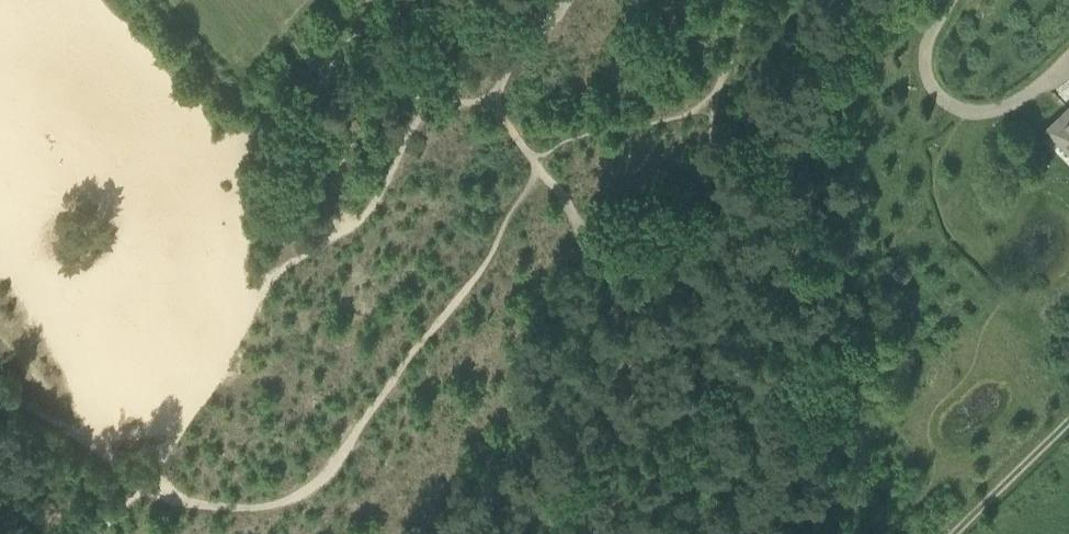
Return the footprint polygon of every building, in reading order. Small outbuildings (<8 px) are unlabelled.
[(1049,127),(1068,148),(1068,108),(1049,127)]
